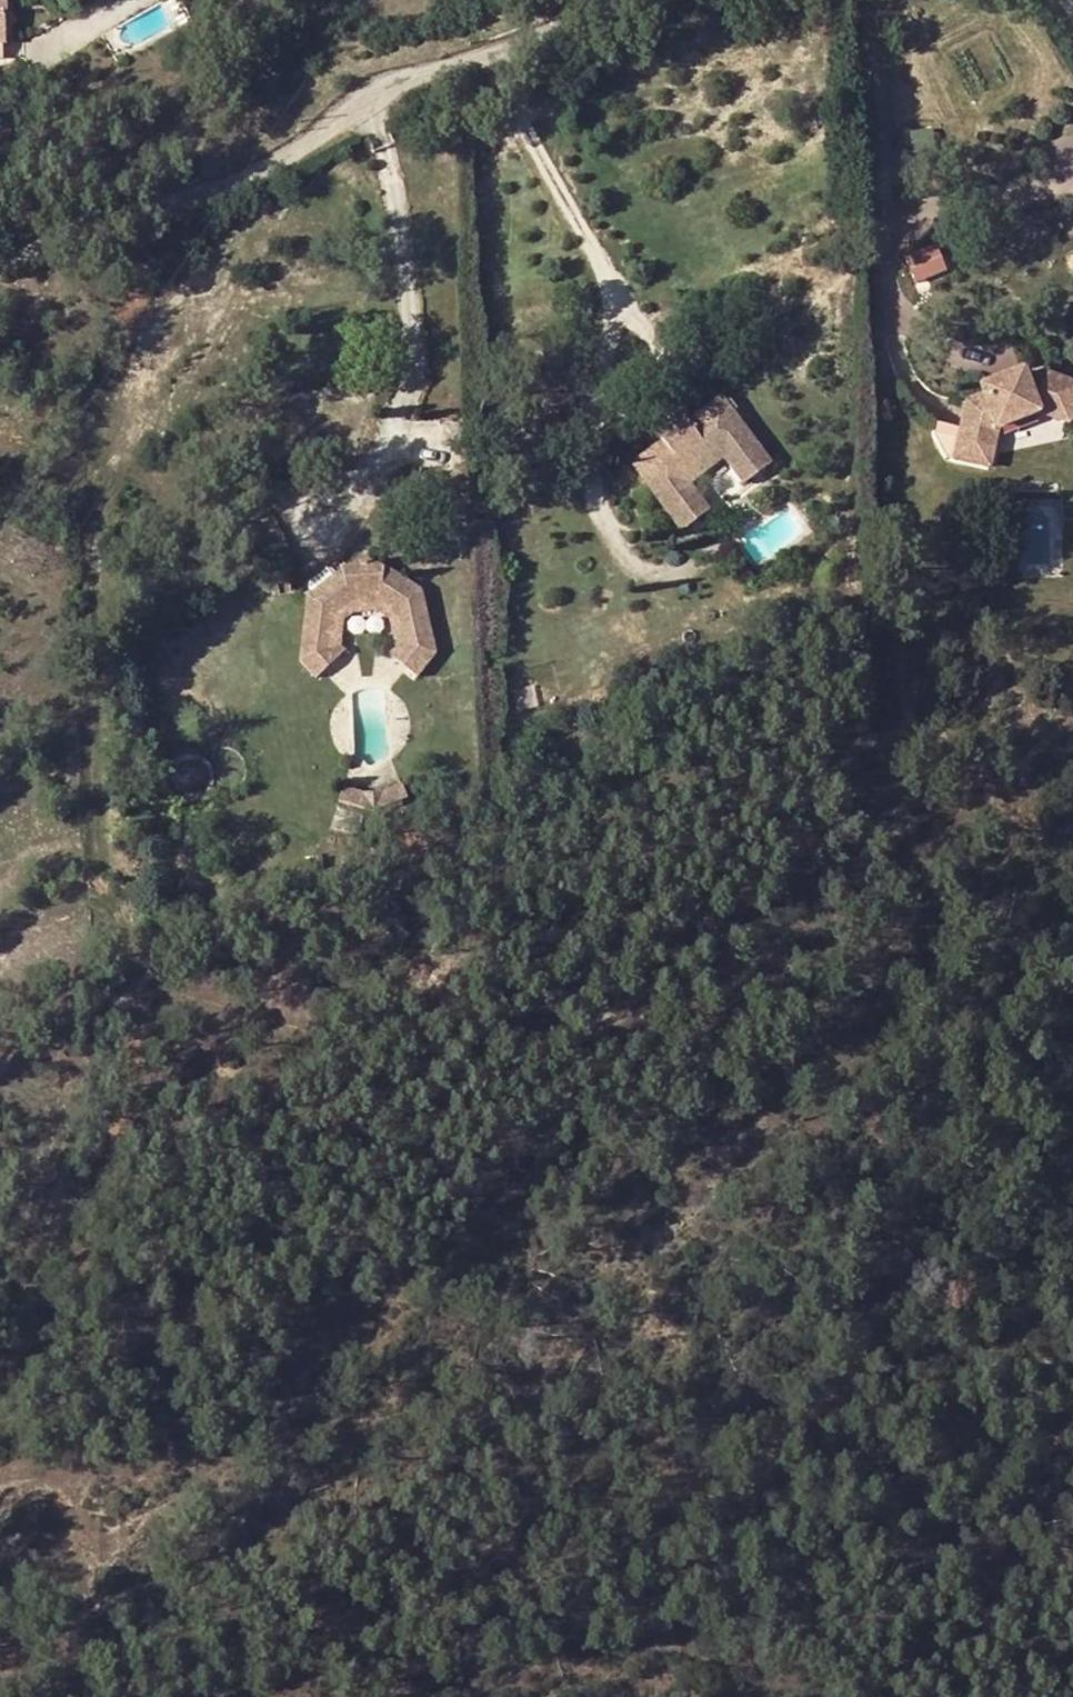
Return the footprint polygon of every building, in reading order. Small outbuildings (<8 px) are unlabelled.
[(936,244),(904,257),(915,284),(947,271),(936,244)] [(996,457),(997,444),(1040,425),(1063,434),(1072,401),(1072,398),(1038,383),(1021,391),(1016,382),(1001,389),(1003,397),(995,400),(992,393),(973,402),(977,412),(961,419),(959,456),(996,457)] [(678,531),(697,517),(674,486),(688,476),(684,472),(707,456),(710,459),(724,449),(748,482),(767,467),(713,394),(654,437),(659,445),(631,465),(678,531)] [(996,457),(959,456),(957,478),(994,477),(996,457)] [(428,637),(417,591),(395,577),(388,586),(372,576),(377,569),(368,568),(367,567),(364,564),(359,562),(354,563),(351,570),(339,569),(334,574),(306,597),(297,663),(312,680),(335,659),(330,652),(328,639),(333,618),(346,607),(371,607),(389,616),(397,648),(428,637)] [(306,597),(334,574),(328,568),(301,592),(306,597)] [(388,586),(395,577),(382,568),(377,569),(372,576),(388,586)] [(330,652),(335,659),(342,653),(338,649),(339,626),(346,617),(367,615),(382,623),(388,647),(383,655),(388,660),(397,648),(389,616),(371,607),(346,607),(333,618),(328,639),(330,652)] [(397,648),(388,660),(413,679),(433,657),(428,637),(397,648)] [(406,799),(399,786),(379,795),(382,808),(406,799)] [(339,789),(335,803),(358,810),(360,794),(339,789)] [(358,810),(370,813),(382,808),(379,795),(360,794),(358,810)]
